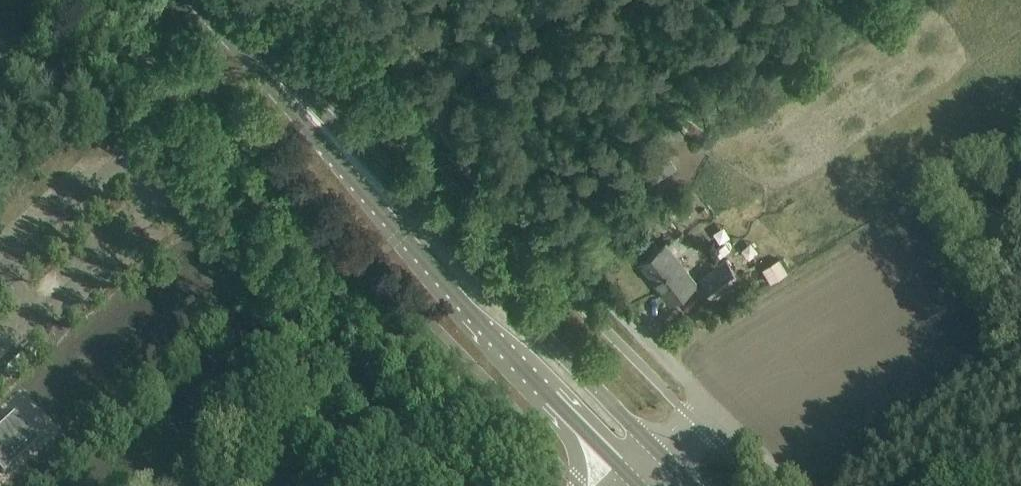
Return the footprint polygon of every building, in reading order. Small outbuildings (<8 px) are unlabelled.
[(670,129),(660,136),(666,146),(676,140),(670,129)] [(677,167),(663,144),(637,161),(651,183),(677,167)] [(684,207),(676,212),(680,218),(688,212),(684,207)] [(747,260),(757,252),(748,241),(738,250),(747,260)] [(666,242),(641,262),(672,302),(697,282),(666,242)] [(727,258),(702,278),(718,298),(743,278),(727,258)] [(777,261),(759,272),(767,286),(785,275),(777,261)] [(282,476),(272,485),(292,485),(282,476)]
